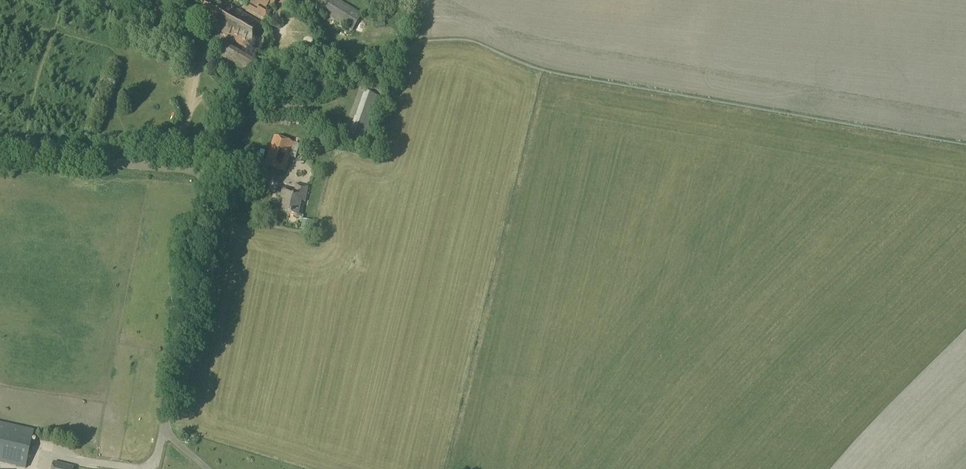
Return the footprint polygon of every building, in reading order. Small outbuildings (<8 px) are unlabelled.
[(201,18),(216,26),(225,8),(210,0),(201,18)] [(266,22),(273,11),(268,8),(269,6),(273,8),(277,0),(251,0),(248,4),(251,6),(248,11),(266,22)] [(362,16),(335,0),(300,0),(352,31),(362,16)] [(214,30),(231,40),(246,15),(227,4),(225,8),(216,26),(214,30)] [(231,40),(248,50),(263,25),(246,15),(231,40)] [(215,62),(252,84),(262,67),(225,45),(215,62)] [(348,138),(362,143),(378,97),(365,92),(348,138)] [(265,166),(285,173),(295,144),(275,137),(265,166)] [(289,216),(297,218),(300,202),(305,203),(308,188),(296,186),(295,192),(283,189),(280,202),(284,203),(282,213),(288,214),(289,216)] [(312,223),(304,221),(302,231),(310,232),(312,223)] [(21,468),(27,468),(28,462),(27,461),(34,432),(0,424),(0,464),(21,468)]
